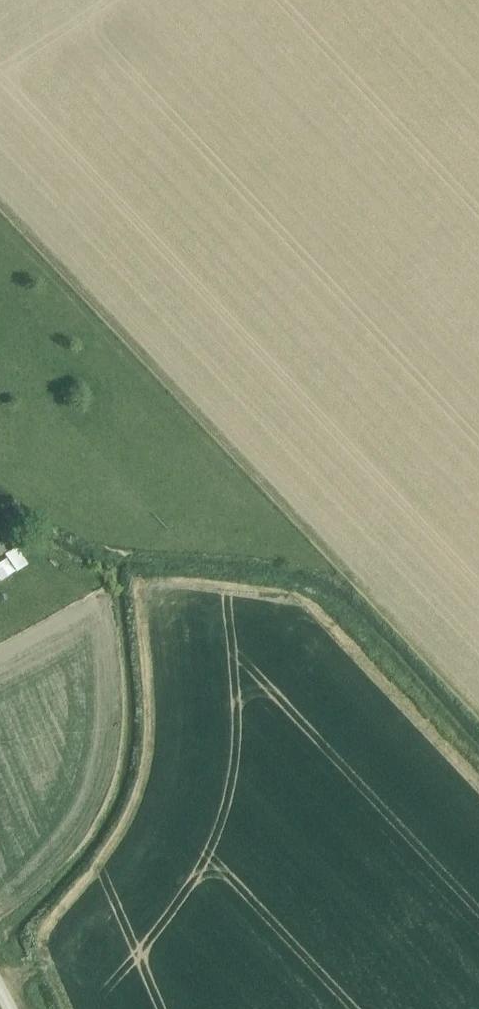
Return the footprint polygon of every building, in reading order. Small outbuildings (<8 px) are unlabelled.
[(0,561),(0,580),(2,583),(30,566),(21,549),(0,561)]
